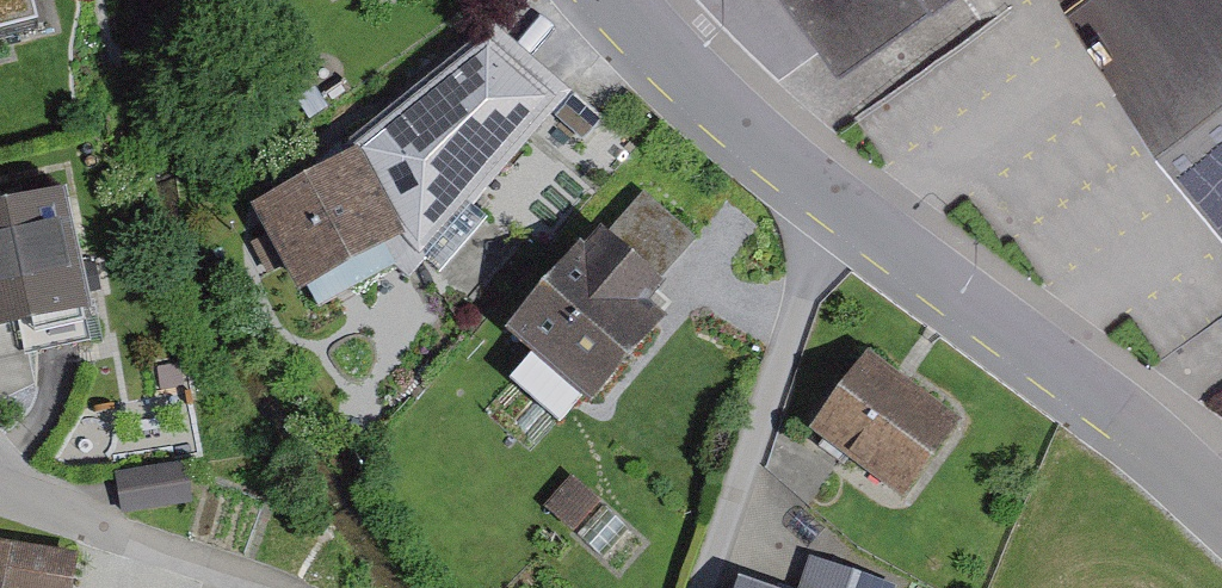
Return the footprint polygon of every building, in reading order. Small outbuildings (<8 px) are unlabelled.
[(41,49),(28,0),(0,0),(0,60),(41,49)] [(322,12),(344,0),(315,0),(322,12)] [(924,0),(784,0),(840,73),(930,8),(924,0)] [(930,8),(943,0),(924,0),(930,8)] [(1115,47),(1221,199),(1221,0),(1081,0),(1115,47)] [(349,151),(358,165),(405,249),(425,269),(556,120),(551,116),(568,95),(496,31),(349,151)] [(358,165),(251,222),(301,303),(310,299),(318,314),(395,274),(409,287),(425,269),(405,249),(358,165)] [(580,259),(505,346),(592,420),(670,330),(651,314),(667,296),(659,289),(699,242),(644,196),(586,263),(580,259)] [(0,220),(0,348),(23,343),(25,359),(91,349),(87,329),(92,327),(67,206),(0,220)] [(963,432),(868,361),(808,442),(903,512),(963,432)] [(187,467),(115,478),(122,519),(193,508),(187,467)] [(571,479),(543,511),(574,539),(602,507),(571,479)] [(77,561),(0,547),(0,587),(74,587),(77,561)] [(808,558),(798,587),(898,587),(808,558)]
